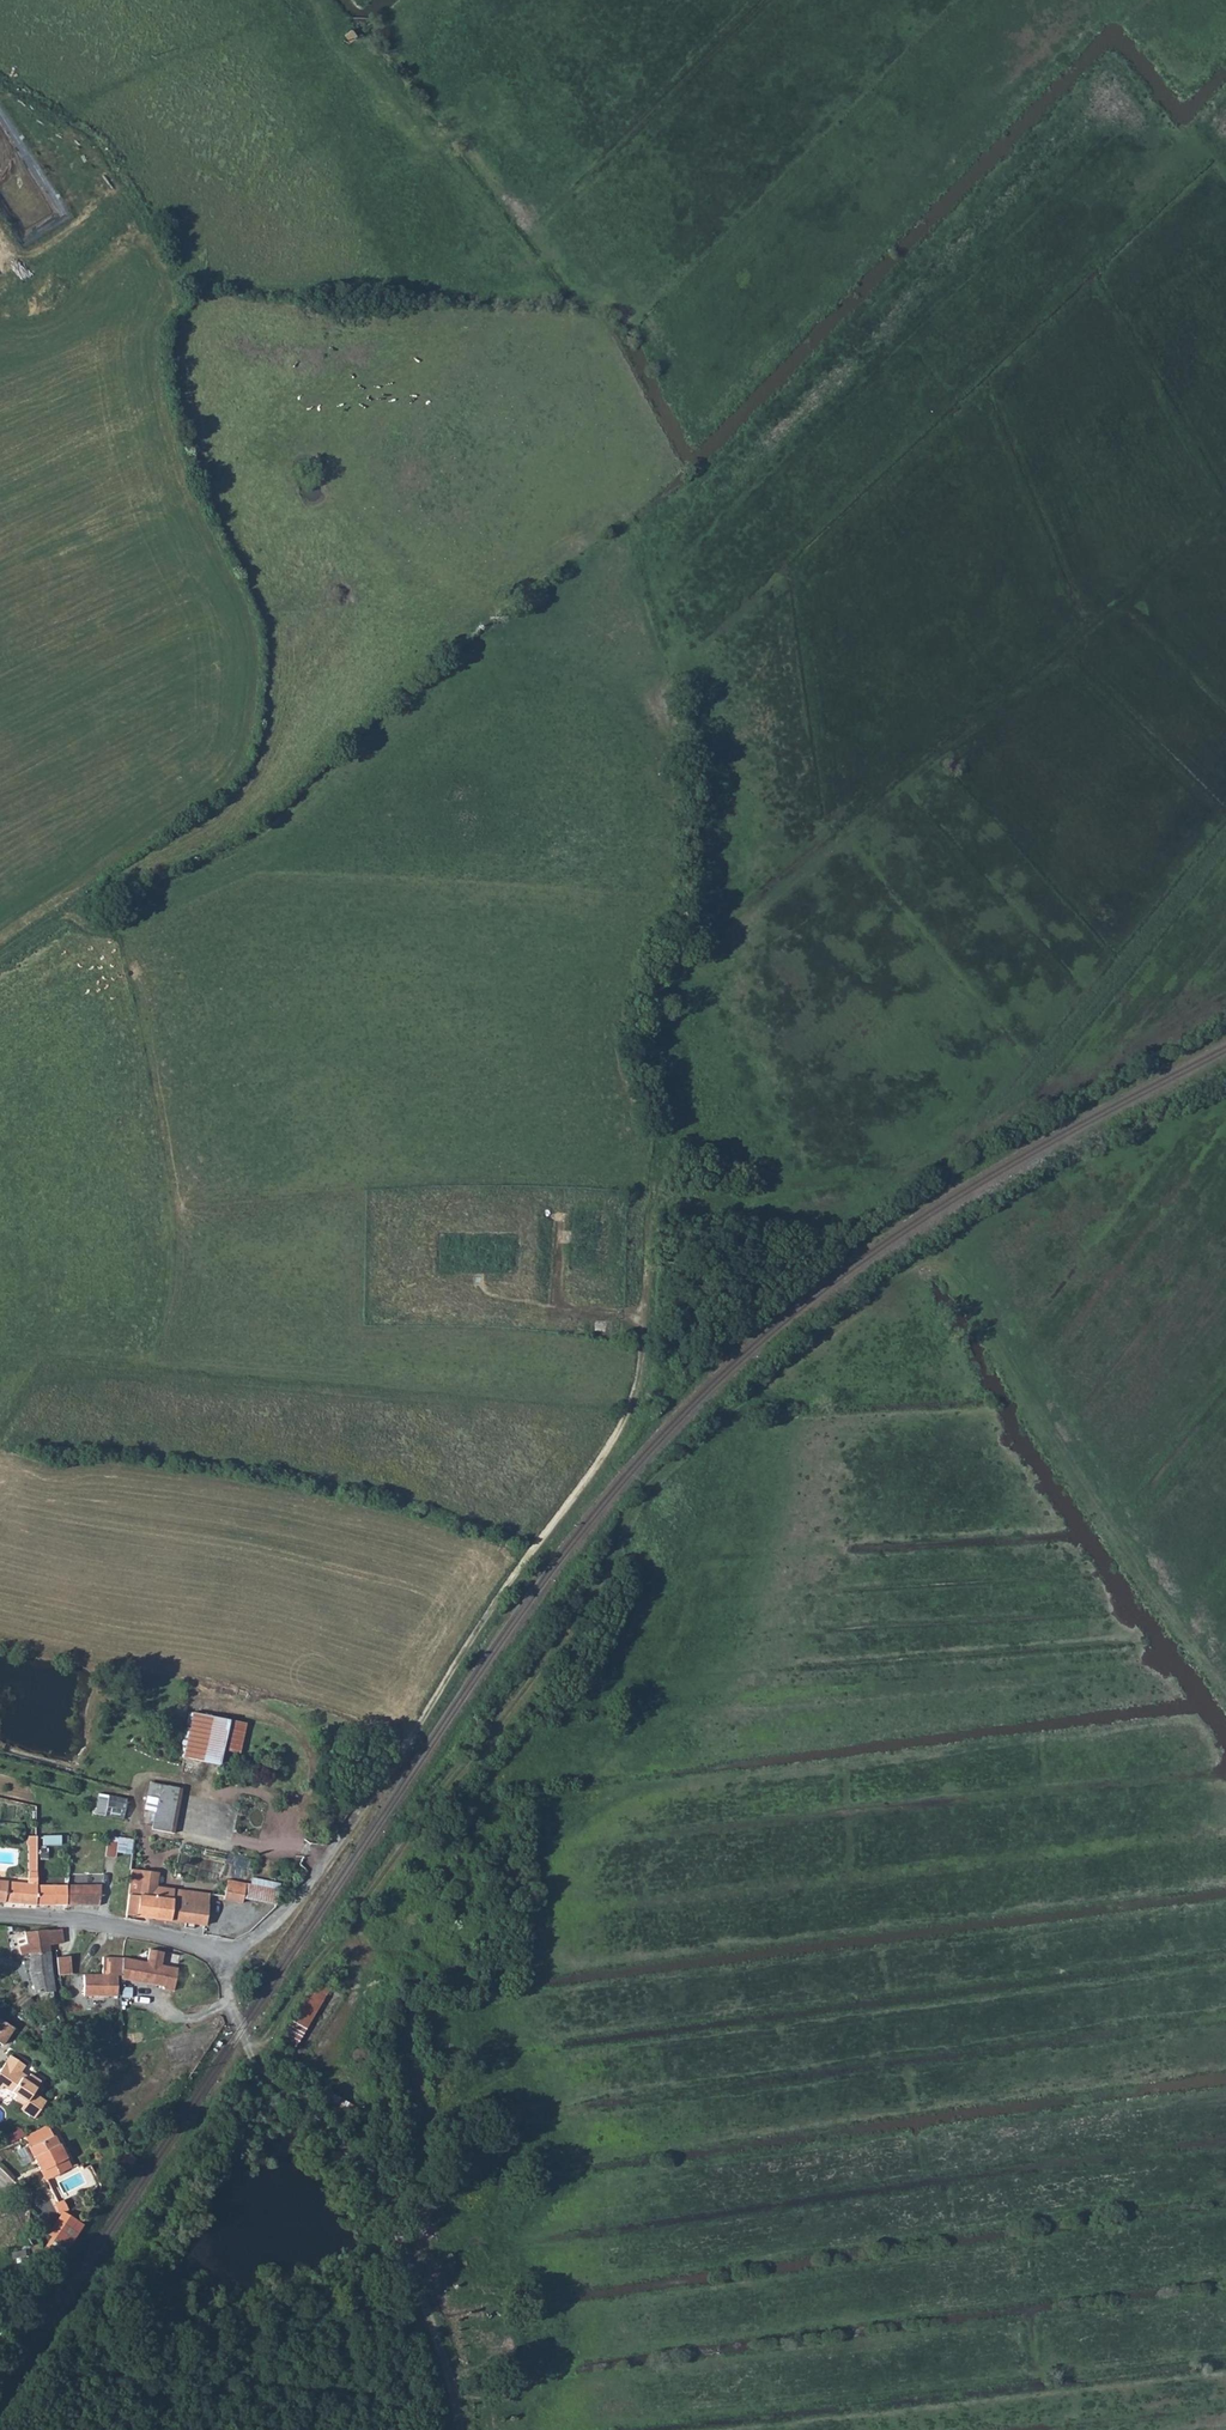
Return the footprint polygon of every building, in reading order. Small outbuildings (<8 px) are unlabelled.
[(179,1715),(171,1759),(247,1774),(255,1732),(179,1715)] [(144,1810),(152,1811),(150,1830),(173,1832),(177,1785),(147,1782),(144,1810)] [(122,1818),(124,1797),(96,1794),(94,1816),(122,1818)] [(59,1836),(42,1836),(42,1845),(59,1845),(59,1836)] [(38,1911),(38,1892),(34,1842),(26,1843),(31,1891),(5,1888),(4,1909),(38,1911)] [(114,1847),(105,1847),(104,1862),(114,1862),(114,1847)] [(143,1925),(144,1923),(204,1928),(208,1896),(153,1892),(154,1877),(129,1876),(125,1924),(143,1925)] [(244,1885),(225,1883),(222,1903),(241,1905),(242,1900),(244,1885)] [(242,1900),(266,1903),(269,1888),(244,1885),(242,1900)] [(277,1889),(269,1888),(266,1903),(275,1904),(277,1889)] [(38,1892),(38,1911),(55,1912),(55,1894),(38,1892)] [(67,1896),(68,1912),(98,1913),(99,1893),(68,1894),(67,1896)] [(55,1894),(55,1912),(68,1912),(67,1896),(68,1894),(55,1894)] [(28,1962),(29,1966),(50,1964),(48,1953),(64,1951),(62,1937),(58,1937),(25,1940),(27,1954),(20,1954),(21,1962),(28,1962)] [(162,1991),(162,1994),(175,1996),(174,1995),(177,1974),(161,1971),(162,1958),(147,1955),(145,1969),(118,1964),(102,1965),(103,1981),(83,1982),(83,2002),(116,2003),(117,1983),(121,1983),(121,1987),(162,1991)] [(70,1962),(56,1963),(58,1980),(71,1979),(70,1962)] [(29,1966),(34,2000),(38,2000),(53,1997),(50,1964),(29,1966)] [(284,2059),(320,1994),(306,1986),(269,2051),(284,2059)] [(4,2045),(14,2027),(0,2019),(0,2043),(4,2045)] [(14,2081),(17,2077),(21,2071),(7,2061),(0,2071),(0,2091),(13,2100),(10,2104),(20,2110),(17,2115),(31,2124),(43,2107),(30,2097),(37,2087),(27,2080),(25,2082),(22,2086),(14,2081)] [(14,2081),(22,2086),(25,2082),(17,2077),(14,2081)] [(352,2118),(356,2107),(331,2096),(326,2107),(352,2118)] [(30,2147),(28,2148),(45,2179),(70,2167),(47,2126),(25,2137),(30,2147)] [(74,2221),(60,2244),(74,2253),(87,2230),(74,2221)]
